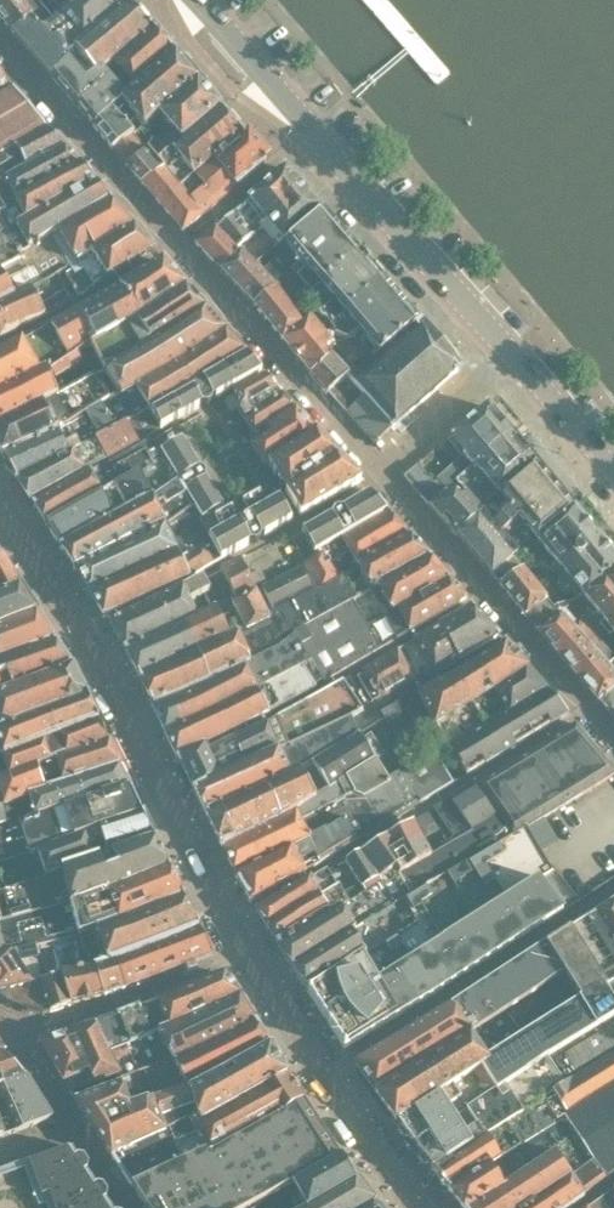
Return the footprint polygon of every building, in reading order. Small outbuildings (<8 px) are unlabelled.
[(17,0),(3,0),(0,3),(0,16),(14,33),(14,34),(33,18),(21,4),(17,0)] [(54,19),(76,47),(131,1),(130,0),(75,0),(54,19)] [(131,1),(76,47),(66,56),(69,60),(82,75),(84,74),(92,72),(101,72),(113,61),(153,27),(131,1)] [(43,29),(33,18),(14,34),(50,76),(51,75),(66,63),(69,60),(66,56),(76,47),(54,19),(43,29)] [(153,27),(113,61),(119,69),(136,87),(175,53),(153,27)] [(136,87),(121,99),(110,108),(116,114),(133,135),(133,134),(158,113),(197,79),(175,53),(136,87)] [(69,60),(66,63),(78,77),(82,75),(69,60)] [(66,63),(51,75),(76,105),(110,76),(119,69),(113,61),(101,72),(92,72),(84,74),(82,75),(78,77),(66,63)] [(136,87),(119,69),(110,76),(113,78),(118,84),(121,91),(121,99),(136,87)] [(110,76),(76,105),(94,126),(97,124),(98,126),(103,122),(105,123),(116,114),(110,108),(121,99),(121,91),(118,84),(113,78),(110,76)] [(169,127),(145,148),(147,151),(157,162),(181,140),(221,106),(197,79),(158,113),(169,127)] [(11,87),(0,94),(0,155),(46,128),(11,87)] [(244,132),(221,106),(181,140),(157,162),(163,168),(167,173),(181,187),(214,159),(244,132)] [(133,135),(116,114),(105,123),(103,122),(98,126),(97,124),(94,126),(113,149),(130,137),(133,135)] [(0,155),(0,178),(60,143),(46,128),(0,155)] [(250,139),(244,132),(214,159),(236,186),(267,160),(266,158),(266,154),(265,151),(264,148),(262,146),(254,136),(250,139)] [(133,134),(133,135),(130,137),(113,149),(117,153),(122,159),(132,151),(142,145),(133,134)] [(65,148),(60,143),(0,178),(0,186),(65,148)] [(132,151),(122,159),(127,165),(142,182),(163,168),(157,162),(147,151),(145,148),(142,145),(132,151)] [(0,186),(0,198),(5,208),(80,166),(65,148),(0,186)] [(167,173),(163,168),(142,182),(167,211),(184,230),(195,221),(237,186),(236,186),(214,159),(181,187),(167,173)] [(80,166),(5,208),(1,210),(11,229),(18,226),(30,247),(30,248),(49,236),(58,253),(121,214),(80,166)] [(299,183),(286,168),(250,199),(212,232),(242,264),(247,260),(252,265),(320,208),(307,193),(308,192),(300,183),(299,183)] [(1,210),(0,211),(0,235),(11,229),(1,210)] [(324,211),(305,226),(286,242),(307,266),(297,275),(312,292),(319,285),(321,283),(358,251),(324,211)] [(133,228),(121,214),(58,253),(68,267),(80,260),(133,228)] [(0,235),(0,269),(24,256),(21,253),(30,247),(18,226),(11,229),(0,235)] [(133,228),(80,260),(95,285),(108,277),(128,264),(150,251),(151,252),(152,251),(133,228)] [(212,232),(197,244),(221,269),(228,276),(242,264),(212,232)] [(30,247),(21,253),(24,256),(0,269),(0,306),(31,290),(58,275),(66,290),(72,300),(79,296),(63,270),(68,267),(58,253),(49,236),(30,248),(30,247)] [(358,251),(321,283),(335,299),(322,311),(332,324),(383,280),(384,279),(376,269),(375,269),(360,250),(358,251)] [(275,259),(259,273),(269,285),(285,272),(275,259)] [(80,260),(68,267),(63,270),(79,296),(95,286),(95,285),(80,260)] [(242,264),(228,276),(255,305),(272,289),(269,285),(259,273),(253,266),(252,265),(247,260),(242,264)] [(185,286),(164,261),(139,276),(120,287),(135,307),(136,306),(142,314),(185,286)] [(383,280),(332,324),(335,331),(334,336),(347,340),(356,333),(357,334),(362,330),(380,352),(418,320),(402,303),(403,303),(397,296),(397,297),(383,280)] [(96,342),(92,344),(106,369),(206,309),(185,286),(142,314),(129,322),(118,328),(96,342)] [(135,307),(120,287),(97,300),(102,308),(104,306),(118,328),(129,322),(142,314),(136,306),(135,307)] [(302,323),(272,289),(255,305),(284,340),(302,323)] [(31,290),(0,306),(0,332),(2,336),(20,326),(45,315),(72,300),(66,290),(40,306),(31,290)] [(102,308),(97,300),(78,311),(96,342),(118,328),(104,306),(102,308)] [(106,369),(97,374),(93,377),(107,402),(224,330),(206,309),(106,369)] [(96,342),(78,311),(52,325),(68,357),(83,349),(92,344),(96,342)] [(310,317),(302,323),(284,340),(305,365),(325,349),(330,346),(332,341),(334,336),(335,331),(332,324),(324,331),(310,317)] [(68,357),(52,325),(21,342),(0,353),(0,393),(68,357)] [(421,326),(356,383),(357,383),(364,396),(391,429),(392,429),(395,426),(395,425),(410,412),(411,412),(440,387),(440,386),(455,373),(455,374),(459,370),(458,369),(459,368),(424,326),(422,327),(421,326)] [(224,330),(107,402),(100,405),(112,427),(121,422),(134,444),(139,441),(126,419),(245,352),(224,330)] [(0,393),(0,425),(64,392),(57,380),(83,363),(91,378),(93,377),(97,374),(83,349),(68,357),(0,393)] [(328,391),(348,374),(325,349),(305,365),(312,373),(328,391)] [(262,372),(245,352),(126,419),(139,441),(161,429),(200,407),(201,403),(212,397),(217,398),(262,372)] [(357,383),(356,383),(348,374),(328,391),(347,411),(348,411),(364,396),(357,383)] [(265,376),(235,392),(244,407),(239,410),(247,423),(263,412),(261,409),(282,395),(265,376)] [(0,425),(0,449),(3,456),(100,405),(107,402),(93,377),(91,378),(64,392),(0,425)] [(263,412),(247,423),(253,431),(243,437),(248,443),(269,428),(297,411),(282,395),(261,409),(263,412)] [(391,429),(364,396),(348,411),(375,443),(391,429)] [(100,405),(3,456),(17,480),(94,437),(112,427),(100,405)] [(467,454),(454,464),(463,475),(464,474),(511,434),(488,406),(452,437),(467,454)] [(297,411),(269,428),(272,434),(252,448),(265,467),(269,464),(269,463),(317,432),(297,411)] [(121,422),(112,427),(94,437),(108,459),(134,444),(121,422)] [(176,427),(153,441),(177,483),(187,496),(194,507),(209,536),(222,559),(248,545),(250,540),(261,534),(265,535),(292,520),(279,499),(275,492),(274,493),(268,491),(267,490),(260,494),(260,493),(243,503),(243,504),(233,510),(232,509),(218,517),(215,512),(224,507),(208,481),(204,480),(197,469),(198,464),(176,427)] [(361,481),(317,432),(269,463),(269,464),(276,475),(281,476),(287,487),(286,492),(288,495),(301,515),(361,481)] [(535,462),(511,434),(464,474),(463,475),(452,486),(460,494),(464,490),(476,504),(476,511),(535,462)] [(108,459),(94,437),(17,480),(31,501),(84,471),(108,459)] [(152,439),(142,445),(155,467),(48,527),(61,548),(151,500),(177,483),(153,441),(152,439)] [(89,474),(34,505),(48,527),(155,467),(142,445),(89,474)] [(535,462),(476,511),(474,513),(478,517),(474,521),(458,534),(458,535),(492,575),(513,558),(518,554),(535,540),(537,539),(574,508),(535,462)] [(463,475),(454,464),(436,479),(437,481),(434,483),(419,464),(405,475),(405,477),(431,507),(447,491),(452,486),(463,475)] [(151,500),(61,548),(75,570),(165,525),(194,507),(187,496),(177,483),(151,500)] [(447,491),(431,507),(457,535),(458,535),(458,534),(474,521),(478,517),(474,513),(476,511),(476,504),(464,490),(460,494),(452,486),(447,491)] [(345,510),(334,516),(329,515),(303,530),(315,552),(341,537),(343,539),(388,510),(370,491),(346,505),(345,510)] [(209,536),(194,507),(165,525),(75,570),(89,592),(178,553),(209,536)] [(574,508),(537,539),(553,560),(550,563),(556,571),(598,537),(574,508)] [(343,539),(305,562),(303,563),(318,590),(319,592),(342,577),(333,563),(352,552),(360,566),(409,536),(388,510),(343,539)] [(222,559),(209,536),(178,553),(190,578),(222,559)] [(367,579),(351,587),(356,597),(428,556),(409,536),(360,566),(367,579)] [(598,537),(556,571),(579,598),(582,596),(583,597),(585,596),(613,572),(613,556),(598,537)] [(178,553),(89,592),(104,617),(106,616),(106,615),(190,578),(178,553)] [(356,597),(294,632),(309,659),(325,681),(416,628),(404,605),(449,579),(428,556),(356,597)] [(241,557),(220,569),(236,601),(256,590),(254,586),(267,580),(262,570),(261,570),(255,573),(249,576),(241,557)] [(522,570),(513,558),(492,575),(500,584),(518,572),(522,570)] [(0,560),(0,594),(19,586),(2,559),(0,560)] [(300,568),(262,587),(272,610),(273,612),(316,591),(315,588),(311,591),(300,568)] [(220,569),(203,577),(216,602),(210,605),(212,610),(125,649),(140,678),(228,638),(245,631),(232,602),(236,601),(220,569)] [(518,572),(500,584),(525,614),(544,600),(539,594),(541,592),(537,587),(533,590),(518,572)] [(585,596),(583,597),(593,607),(590,610),(594,615),(597,612),(613,598),(613,572),(585,596)] [(256,590),(236,601),(232,602),(245,631),(228,638),(140,678),(154,707),(244,660),(294,632),(356,597),(351,587),(345,575),(342,577),(319,592),(318,590),(316,591),(273,612),(272,610),(266,613),(256,590)] [(178,590),(110,623),(125,649),(212,610),(210,605),(216,602),(203,577),(178,590)] [(466,599),(449,579),(404,605),(416,628),(466,599)] [(0,594),(0,627),(37,613),(19,586),(0,594)] [(547,599),(541,592),(539,594),(544,600),(525,614),(540,632),(559,615),(563,612),(560,608),(556,604),(554,606),(548,599),(547,599)] [(597,612),(604,620),(600,624),(609,635),(613,631),(613,633),(613,598),(597,612)] [(472,606),(439,625),(451,642),(486,621),(472,606)] [(559,615),(540,632),(554,649),(577,629),(563,612),(559,615)] [(0,627),(0,659),(54,640),(37,613),(0,627)] [(500,636),(486,621),(451,642),(462,659),(500,636)] [(451,642),(439,625),(415,639),(434,672),(436,671),(437,673),(440,671),(462,659),(451,642)] [(591,646),(577,629),(554,649),(569,666),(591,646)] [(309,659),(294,632),(244,660),(154,707),(165,732),(257,689),(265,684),(300,663),(316,687),(325,681),(309,659)] [(88,696),(73,668),(54,640),(0,659),(0,730),(88,696)] [(445,680),(420,695),(435,724),(438,727),(451,748),(485,728),(517,708),(547,690),(527,667),(505,642),(485,655),(445,680)] [(591,646),(569,666),(599,701),(600,700),(613,689),(613,672),(608,665),(591,646)] [(415,678),(410,669),(398,648),(356,673),(381,710),(382,711),(418,691),(420,695),(445,680),(440,671),(437,673),(436,671),(434,672),(433,673),(427,676),(424,672),(415,678)] [(257,689),(165,732),(178,757),(201,746),(214,740),(269,713),(278,708),(301,696),(316,687),(300,663),(265,684),(257,689)] [(339,723),(194,791),(206,816),(297,771),(311,762),(359,734),(367,730),(362,722),(381,710),(356,673),(343,680),(363,711),(351,718),(339,723)] [(363,711),(343,680),(266,723),(181,765),(194,791),(339,723),(351,718),(363,711)] [(600,700),(613,717),(613,689),(600,700)] [(547,690),(517,708),(533,734),(551,724),(568,714),(547,690)] [(382,711),(381,710),(362,722),(367,730),(386,719),(388,721),(409,709),(422,736),(438,727),(435,724),(420,695),(418,691),(382,711)] [(98,720),(88,696),(0,730),(0,755),(98,720)] [(517,708),(485,728),(501,755),(516,746),(515,745),(533,734),(517,708)] [(44,791),(37,768),(109,743),(109,742),(99,720),(98,720),(0,755),(0,805),(44,791)] [(576,723),(475,784),(494,815),(514,804),(527,828),(597,786),(613,776),(613,768),(576,723)] [(485,728),(451,748),(455,754),(467,774),(485,764),(501,755),(485,728)] [(362,740),(359,734),(311,762),(327,789),(376,760),(385,755),(371,735),(362,740)] [(120,765),(109,743),(37,768),(44,791),(120,765)] [(434,750),(389,777),(413,807),(454,783),(434,750)] [(314,797),(221,846),(236,876),(343,816),(357,840),(381,827),(413,807),(389,777),(387,778),(376,760),(327,789),(314,797)] [(8,829),(9,829),(4,812),(29,802),(35,820),(131,787),(120,765),(44,791),(0,805),(0,831),(8,829)] [(314,797),(297,771),(206,816),(221,846),(314,797)] [(475,784),(452,798),(472,829),(494,815),(475,784)] [(9,829),(8,829),(10,840),(3,842),(1,846),(5,862),(10,861),(30,855),(31,856),(143,813),(131,787),(35,820),(9,829)] [(472,829),(452,798),(435,808),(456,839),(464,834),(472,829)] [(472,829),(464,834),(527,934),(563,911),(547,892),(539,881),(553,872),(527,828),(514,804),(494,815),(472,829)] [(429,812),(417,819),(427,836),(439,829),(429,812)] [(30,855),(10,861),(13,871),(32,865),(36,860),(41,859),(47,877),(155,840),(143,813),(31,856),(30,855)] [(343,816),(236,876),(251,902),(304,872),(300,865),(313,857),(318,864),(337,853),(337,852),(357,840),(343,816)] [(413,822),(361,852),(376,878),(394,867),(398,874),(427,856),(431,853),(425,843),(413,822)] [(8,829),(0,831),(0,863),(5,862),(1,846),(3,842),(10,840),(8,829)] [(431,853),(427,856),(491,958),(527,934),(464,834),(456,839),(431,853)] [(155,840),(47,877),(3,892),(11,920),(67,903),(169,868),(155,840)] [(376,878),(361,852),(346,860),(358,882),(360,887),(362,886),(363,886),(376,878)] [(427,856),(398,874),(410,895),(402,900),(417,923),(455,981),(491,958),(427,856)] [(5,862),(0,863),(0,876),(13,871),(10,861),(5,862)] [(366,892),(351,901),(278,945),(293,968),(402,900),(410,895),(398,874),(394,867),(376,878),(363,886),(366,892)] [(0,923),(0,956),(12,953),(40,946),(78,936),(113,922),(183,897),(169,868),(67,903),(11,920),(4,922),(0,923)] [(337,887),(327,870),(257,910),(268,929),(337,887)] [(342,884),(337,887),(268,929),(278,945),(351,901),(342,884)] [(78,936),(40,946),(48,980),(62,976),(95,968),(113,959),(114,959),(144,947),(173,936),(199,927),(183,897),(113,922),(78,936)] [(417,923),(402,900),(293,968),(308,991),(345,968),(381,945),(417,923)] [(594,914),(613,948),(613,901),(594,914)] [(594,914),(568,931),(598,978),(584,987),(591,997),(604,988),(613,982),(613,948),(594,914)] [(455,981),(417,923),(381,945),(418,1004),(433,995),(455,981)] [(213,954),(199,927),(173,936),(184,965),(213,954)] [(598,978),(568,931),(546,945),(565,974),(576,994),(582,1003),(591,997),(584,987),(598,978)] [(173,936),(144,947),(155,976),(184,965),(173,936)] [(381,945),(345,968),(382,1026),(418,1004),(381,945)] [(565,974),(546,945),(451,1007),(380,1051),(356,1065),(396,1123),(442,1092),(453,1086),(474,1072),(494,1059),(487,1050),(515,1031),(504,1014),(565,974)] [(0,956),(0,991),(30,984),(41,981),(48,980),(40,946),(12,953),(0,956)] [(144,947),(114,959),(125,989),(127,989),(127,987),(155,976),(144,947)] [(125,989),(114,959),(113,959),(95,968),(105,996),(125,989)] [(95,968),(62,976),(71,1005),(105,996),(95,968)] [(382,1026),(345,968),(308,991),(345,1048),(382,1026)] [(225,974),(158,1000),(140,1006),(151,1036),(158,1033),(158,1034),(240,998),(225,974)] [(576,994),(565,974),(504,1014),(515,1031),(522,1041),(573,1009),(576,994)] [(62,976),(48,980),(41,981),(52,1012),(71,1005),(62,976)] [(41,981),(30,984),(0,991),(0,996),(2,999),(5,1001),(9,1003),(13,1005),(21,1008),(25,1009),(38,1013),(42,1013),(45,1013),(49,1013),(52,1012),(41,981)] [(604,988),(613,1003),(613,982),(604,988)] [(591,997),(582,1003),(597,1027),(608,1020),(609,1021),(613,1018),(613,1003),(604,988),(591,997)] [(522,1041),(494,1059),(474,1072),(489,1098),(498,1092),(507,1087),(549,1059),(597,1027),(582,1003),(576,994),(573,1009),(522,1041)] [(255,1023),(240,998),(158,1034),(163,1045),(171,1061),(172,1060),(255,1023)] [(140,1006),(120,1014),(132,1043),(151,1036),(140,1006)] [(120,1014),(96,1024),(114,1061),(129,1056),(126,1045),(132,1043),(120,1014)] [(609,1021),(608,1020),(597,1027),(612,1052),(613,1051),(613,1018),(609,1021)] [(255,1023),(172,1060),(173,1064),(173,1065),(184,1086),(270,1047),(255,1023)] [(96,1024),(73,1031),(95,1083),(120,1075),(114,1061),(96,1024)] [(612,1052),(597,1027),(549,1059),(564,1083),(612,1052)] [(95,1083),(73,1031),(50,1039),(46,1049),(71,1092),(95,1083)] [(522,1041),(515,1031),(487,1050),(494,1059),(522,1041)] [(119,1085),(76,1102),(84,1113),(83,1114),(109,1152),(160,1130),(286,1073),(270,1047),(184,1086),(173,1091),(151,1099),(127,1107),(119,1085)] [(27,1076),(2,1051),(0,1052),(0,1086),(27,1076)] [(473,1142),(431,1169),(462,1207),(568,1207),(585,1196),(584,1194),(613,1172),(613,1051),(612,1052),(564,1083),(564,1084),(554,1091),(569,1115),(566,1116),(595,1163),(572,1178),(557,1153),(506,1185),(493,1164),(503,1158),(490,1137),(525,1113),(522,1110),(484,1135),(473,1142)] [(286,1073),(160,1130),(177,1164),(304,1099),(286,1073)] [(27,1076),(0,1086),(0,1087),(9,1108),(40,1096),(27,1076)] [(498,1092),(489,1098),(469,1111),(484,1135),(522,1110),(507,1087),(498,1092)] [(442,1092),(396,1123),(431,1169),(473,1142),(442,1092)] [(40,1096),(9,1108),(19,1129),(51,1118),(53,1116),(40,1096)] [(177,1164),(132,1186),(147,1207),(242,1207),(341,1156),(304,1099),(177,1164)] [(160,1130),(109,1152),(132,1186),(177,1164),(160,1130)] [(72,1147),(0,1173),(0,1207),(113,1207),(72,1147)] [(341,1156),(242,1207),(306,1207),(357,1180),(341,1156)] [(306,1207),(366,1207),(375,1203),(357,1180),(306,1207)] [(587,1207),(613,1207),(613,1189),(587,1207)]
